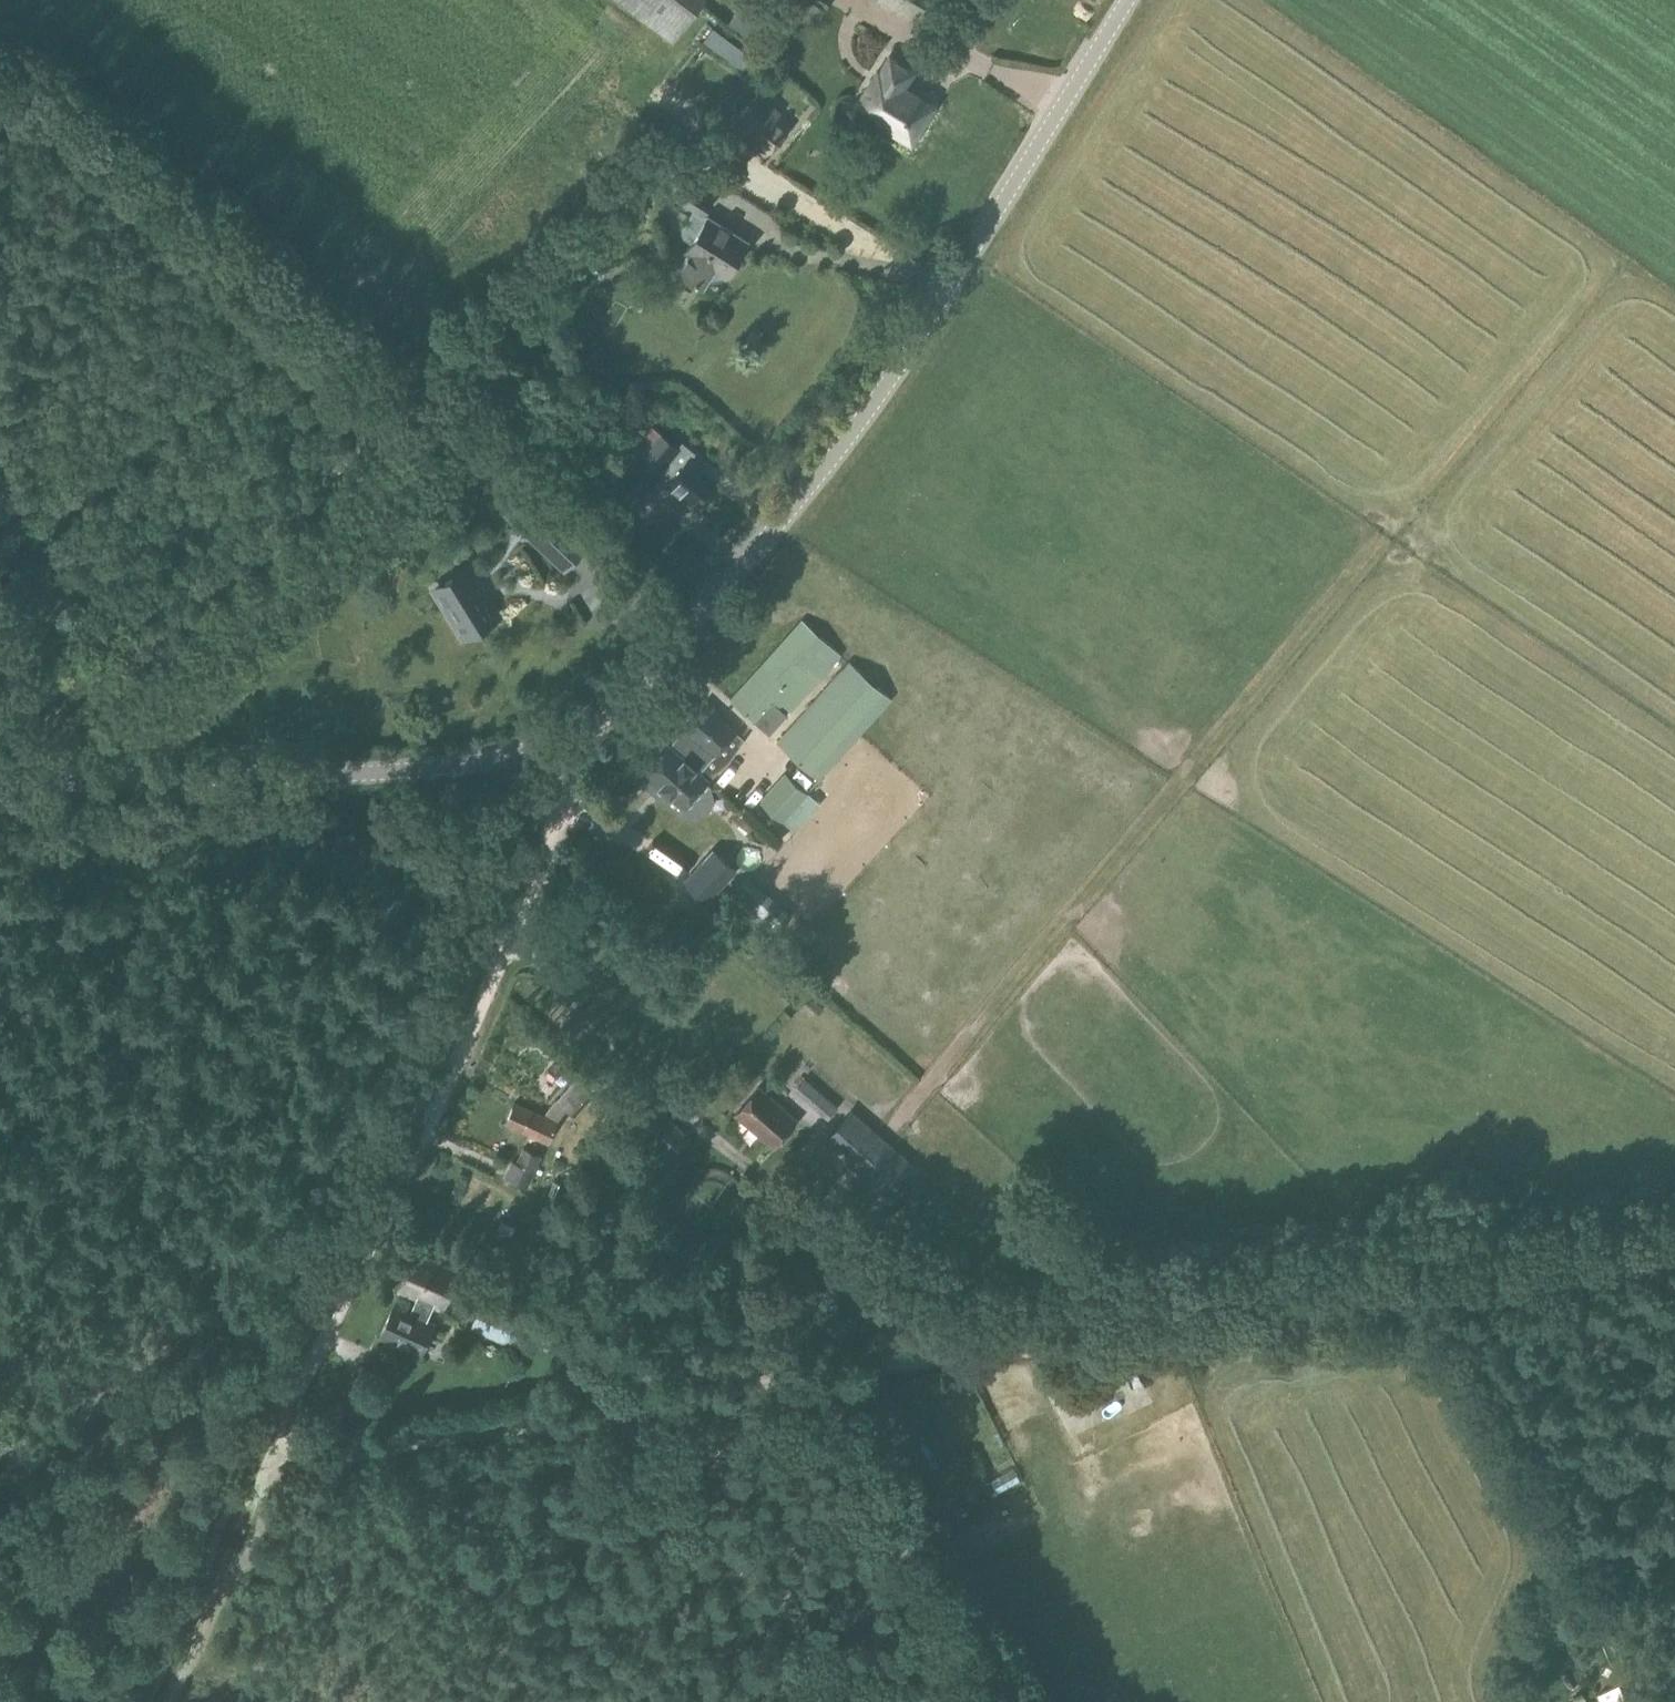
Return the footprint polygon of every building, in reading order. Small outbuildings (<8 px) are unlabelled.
[(672,38),(700,0),(621,0),(672,38)] [(802,10),(810,0),(788,0),(802,10)] [(910,19),(922,0),(878,0),(910,19)] [(714,16),(698,37),(740,68),(746,60),(713,35),(722,22),(714,16)] [(891,122),(914,137),(933,108),(901,88),(909,75),(889,62),(880,75),(878,73),(854,110),(886,130),(891,122)] [(791,125),(758,97),(730,129),(763,157),(791,125)] [(673,196),(702,213),(712,197),(684,180),(673,196)] [(748,245),(712,220),(690,252),(693,254),(681,270),(704,286),(708,280),(725,276),(748,245)] [(679,450),(658,433),(629,468),(650,485),(667,464),(676,472),(667,483),(694,505),(715,480),(689,458),(695,451),(685,443),(679,450)] [(586,546),(548,510),(527,533),(564,569),(586,546)] [(498,614),(487,597),(490,596),(483,584),(480,586),(469,568),(435,589),(446,607),(444,608),(451,620),(453,618),(463,635),(498,614)] [(840,654),(801,619),(730,698),(769,732),(840,654)] [(890,699),(848,661),(777,740),(820,778),(890,699)] [(714,751),(733,730),(703,704),(685,725),(686,726),(670,744),(698,769),(714,751)] [(728,778),(745,760),(726,742),(709,760),(728,778)] [(644,772),(683,807),(707,780),(668,745),(644,772)] [(809,791),(780,765),(756,791),(786,817),(809,791)] [(657,841),(653,852),(674,859),(678,849),(657,841)] [(707,901),(734,871),(713,852),(685,882),(707,901)] [(586,1066),(552,1106),(560,1114),(567,1106),(576,1113),(603,1082),(586,1066)] [(799,1090),(831,1116),(838,1107),(806,1081),(799,1090)] [(761,1088),(738,1115),(775,1147),(798,1120),(761,1088)] [(556,1120),(515,1102),(506,1121),(547,1139),(556,1120)] [(634,1122),(667,1151),(685,1131),(652,1102),(634,1122)] [(848,1116),(831,1138),(874,1173),(858,1193),(880,1211),(914,1168),(848,1116)] [(504,1176),(527,1185),(540,1155),(523,1147),(517,1162),(511,1159),(504,1176)] [(401,1290),(418,1297),(435,1304),(441,1307),(458,1269),(418,1251),(401,1290)] [(489,1290),(478,1316),(479,1317),(474,1328),(502,1340),(508,1329),(507,1329),(519,1303),(489,1290)] [(428,1320),(435,1304),(418,1297),(411,1313),(395,1306),(383,1335),(423,1352),(435,1324),(428,1320)] [(545,1317),(526,1305),(511,1331),(531,1342),(545,1317)] [(1131,1357),(1102,1371),(1064,1388),(1076,1413),(1142,1381),(1131,1357)] [(358,1363),(345,1368),(349,1381),(362,1377),(358,1363)] [(925,1439),(914,1445),(922,1459),(932,1453),(925,1439)] [(990,1479),(997,1492),(1020,1479),(1016,1467),(990,1479)] [(1587,1678),(1595,1699),(1618,1690),(1610,1670),(1587,1678)] [(1566,1701),(1572,1701),(1584,1694),(1573,1678),(1557,1689),(1566,1701)]
